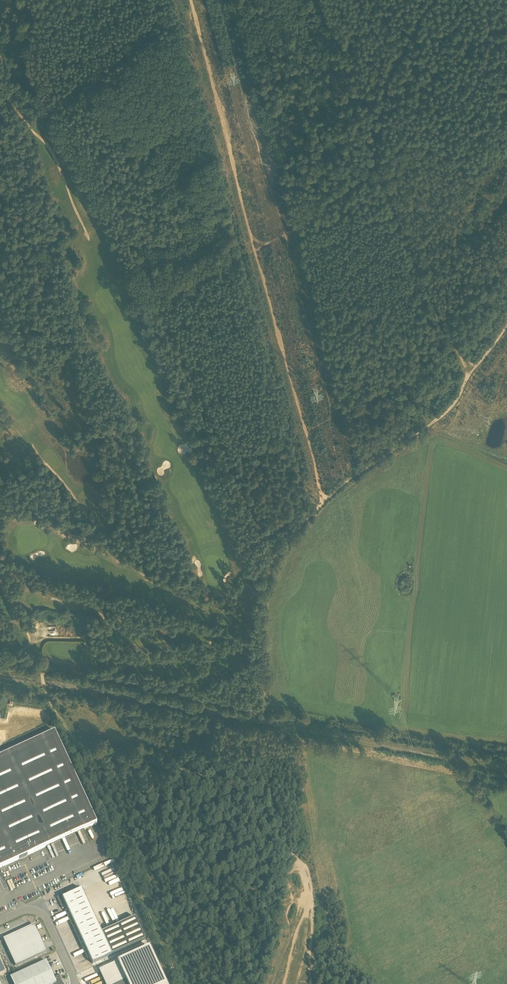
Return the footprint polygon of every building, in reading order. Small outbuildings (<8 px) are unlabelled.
[(97,823),(56,732),(0,757),(0,868),(97,823)] [(135,917),(102,933),(82,889),(68,896),(67,893),(57,898),(63,909),(67,907),(93,964),(113,955),(146,940),(135,917)] [(36,929),(35,929),(35,928),(32,927),(32,928),(31,927),(3,939),(16,966),(47,952),(36,929)] [(59,975),(54,977),(46,961),(11,978),(14,983),(63,983),(64,983),(59,975)]
